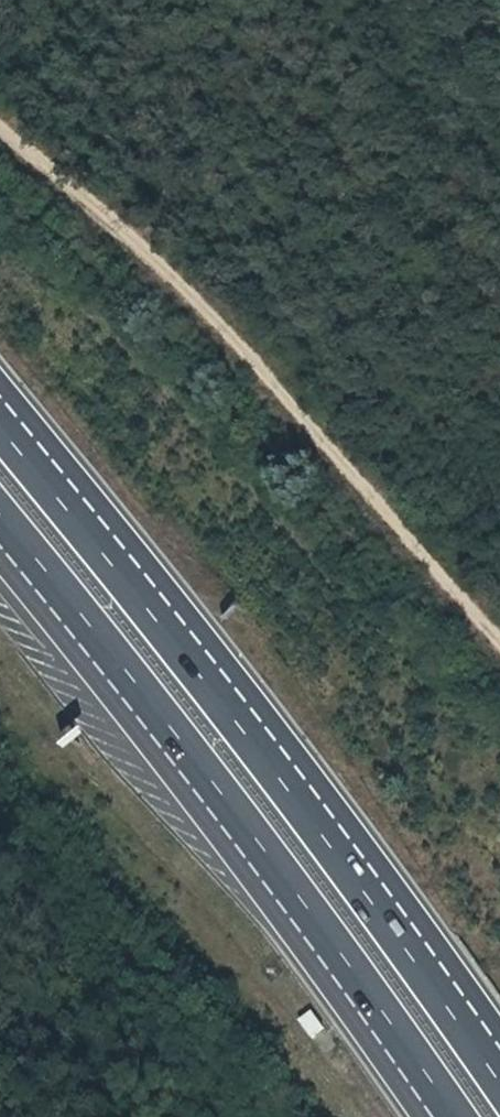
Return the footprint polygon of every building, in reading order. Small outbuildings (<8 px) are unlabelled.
[(300,1020),(313,1039),(330,1027),(316,1009),(300,1020)]
